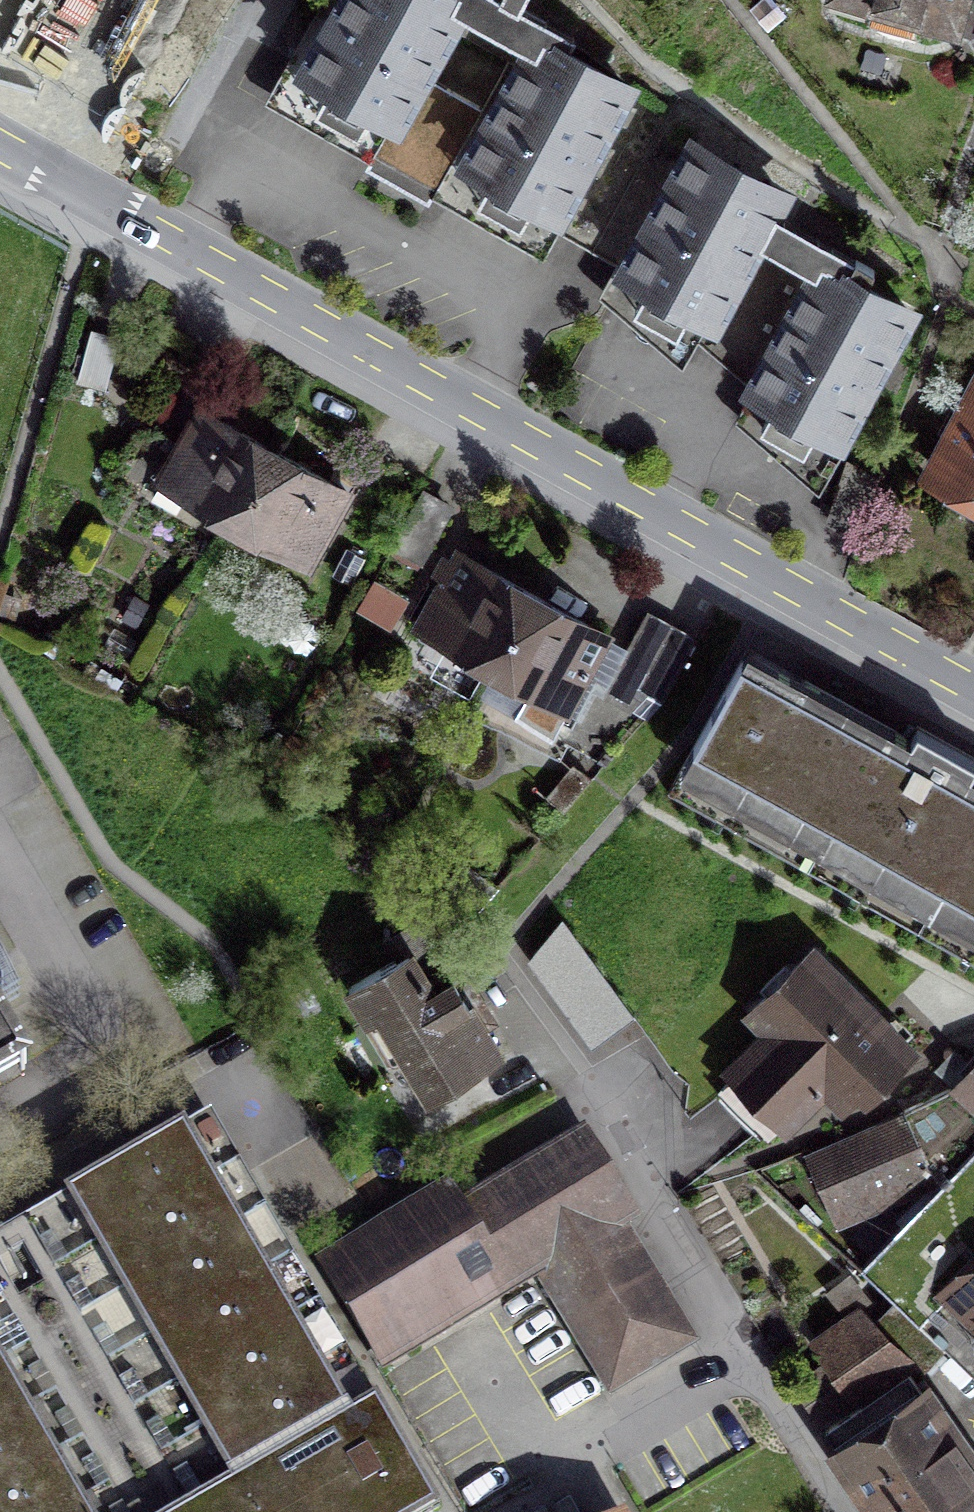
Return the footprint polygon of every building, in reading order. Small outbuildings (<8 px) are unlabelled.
[(96,107),(164,0),(0,0),(0,46),(96,107)] [(294,61),(395,118),(421,72),(462,0),(328,0),(294,61)] [(872,4),(867,23),(914,37),(919,17),(954,27),(961,0),(858,0),(872,4)] [(626,87),(538,38),(469,160),(557,209),(626,87)] [(481,107),(421,72),(395,118),(374,155),(435,189),(481,107)] [(781,194),(696,146),(627,268),(742,333),(768,288),(738,271),(781,194)] [(846,277),(823,264),(754,385),(840,433),(908,312),(865,287),(875,270),(856,259),(846,277)] [(120,337),(92,329),(78,380),(106,388),(120,337)] [(934,470),(973,492),(973,399),(934,470)] [(159,482),(234,524),(275,451),(200,409),(159,482)] [(349,492),(275,451),(234,524),(308,565),(349,492)] [(451,512),(420,494),(391,547),(422,564),(451,512)] [(445,643),(492,669),(533,595),(458,553),(416,627),(419,628),(420,636),(436,645),(445,643)] [(608,636),(533,595),(492,669),(494,670),(473,708),(545,749),(608,636)] [(662,700),(692,645),(644,618),(613,673),(662,700)] [(741,661),(693,746),(973,903),(973,791),(741,661)] [(606,763),(662,700),(613,673),(603,668),(564,740),(606,763)] [(406,953),(349,988),(369,1022),(380,1015),(430,1096),(499,1055),(455,983),(467,976),(429,915),(395,936),(406,953)] [(563,919),(533,955),(597,1042),(633,1016),(563,919)] [(730,1072),(784,1126),(830,1080),(851,1101),(862,1091),(867,1096),(911,1053),(811,952),(751,1011),(771,1031),(730,1072)] [(26,1063),(0,1018),(0,1079),(26,1063)] [(951,1091),(973,1112),(973,1066),(951,1091)] [(951,1091),(904,1117),(923,1158),(950,1175),(864,1265),(899,1298),(947,1342),(973,1367),(973,1112),(951,1091)] [(904,1117),(809,1155),(835,1218),(930,1179),(923,1158),(904,1117)] [(242,1482),(356,1418),(193,1136),(79,1201),(242,1482)] [(540,1271),(618,1224),(628,1217),(582,1142),(464,1213),(449,1190),(322,1267),(382,1366),(540,1271)] [(618,1224),(540,1271),(612,1389),(689,1342),(618,1224)] [(863,1310),(817,1338),(855,1393),(908,1358),(921,1370),(947,1342),(899,1298),(875,1321),(863,1310)] [(0,1353),(0,1511),(92,1511),(0,1353)] [(822,1431),(877,1511),(973,1511),(973,1473),(907,1374),(822,1431)] [(379,1405),(356,1418),(242,1482),(189,1511),(439,1511),(379,1405)]
